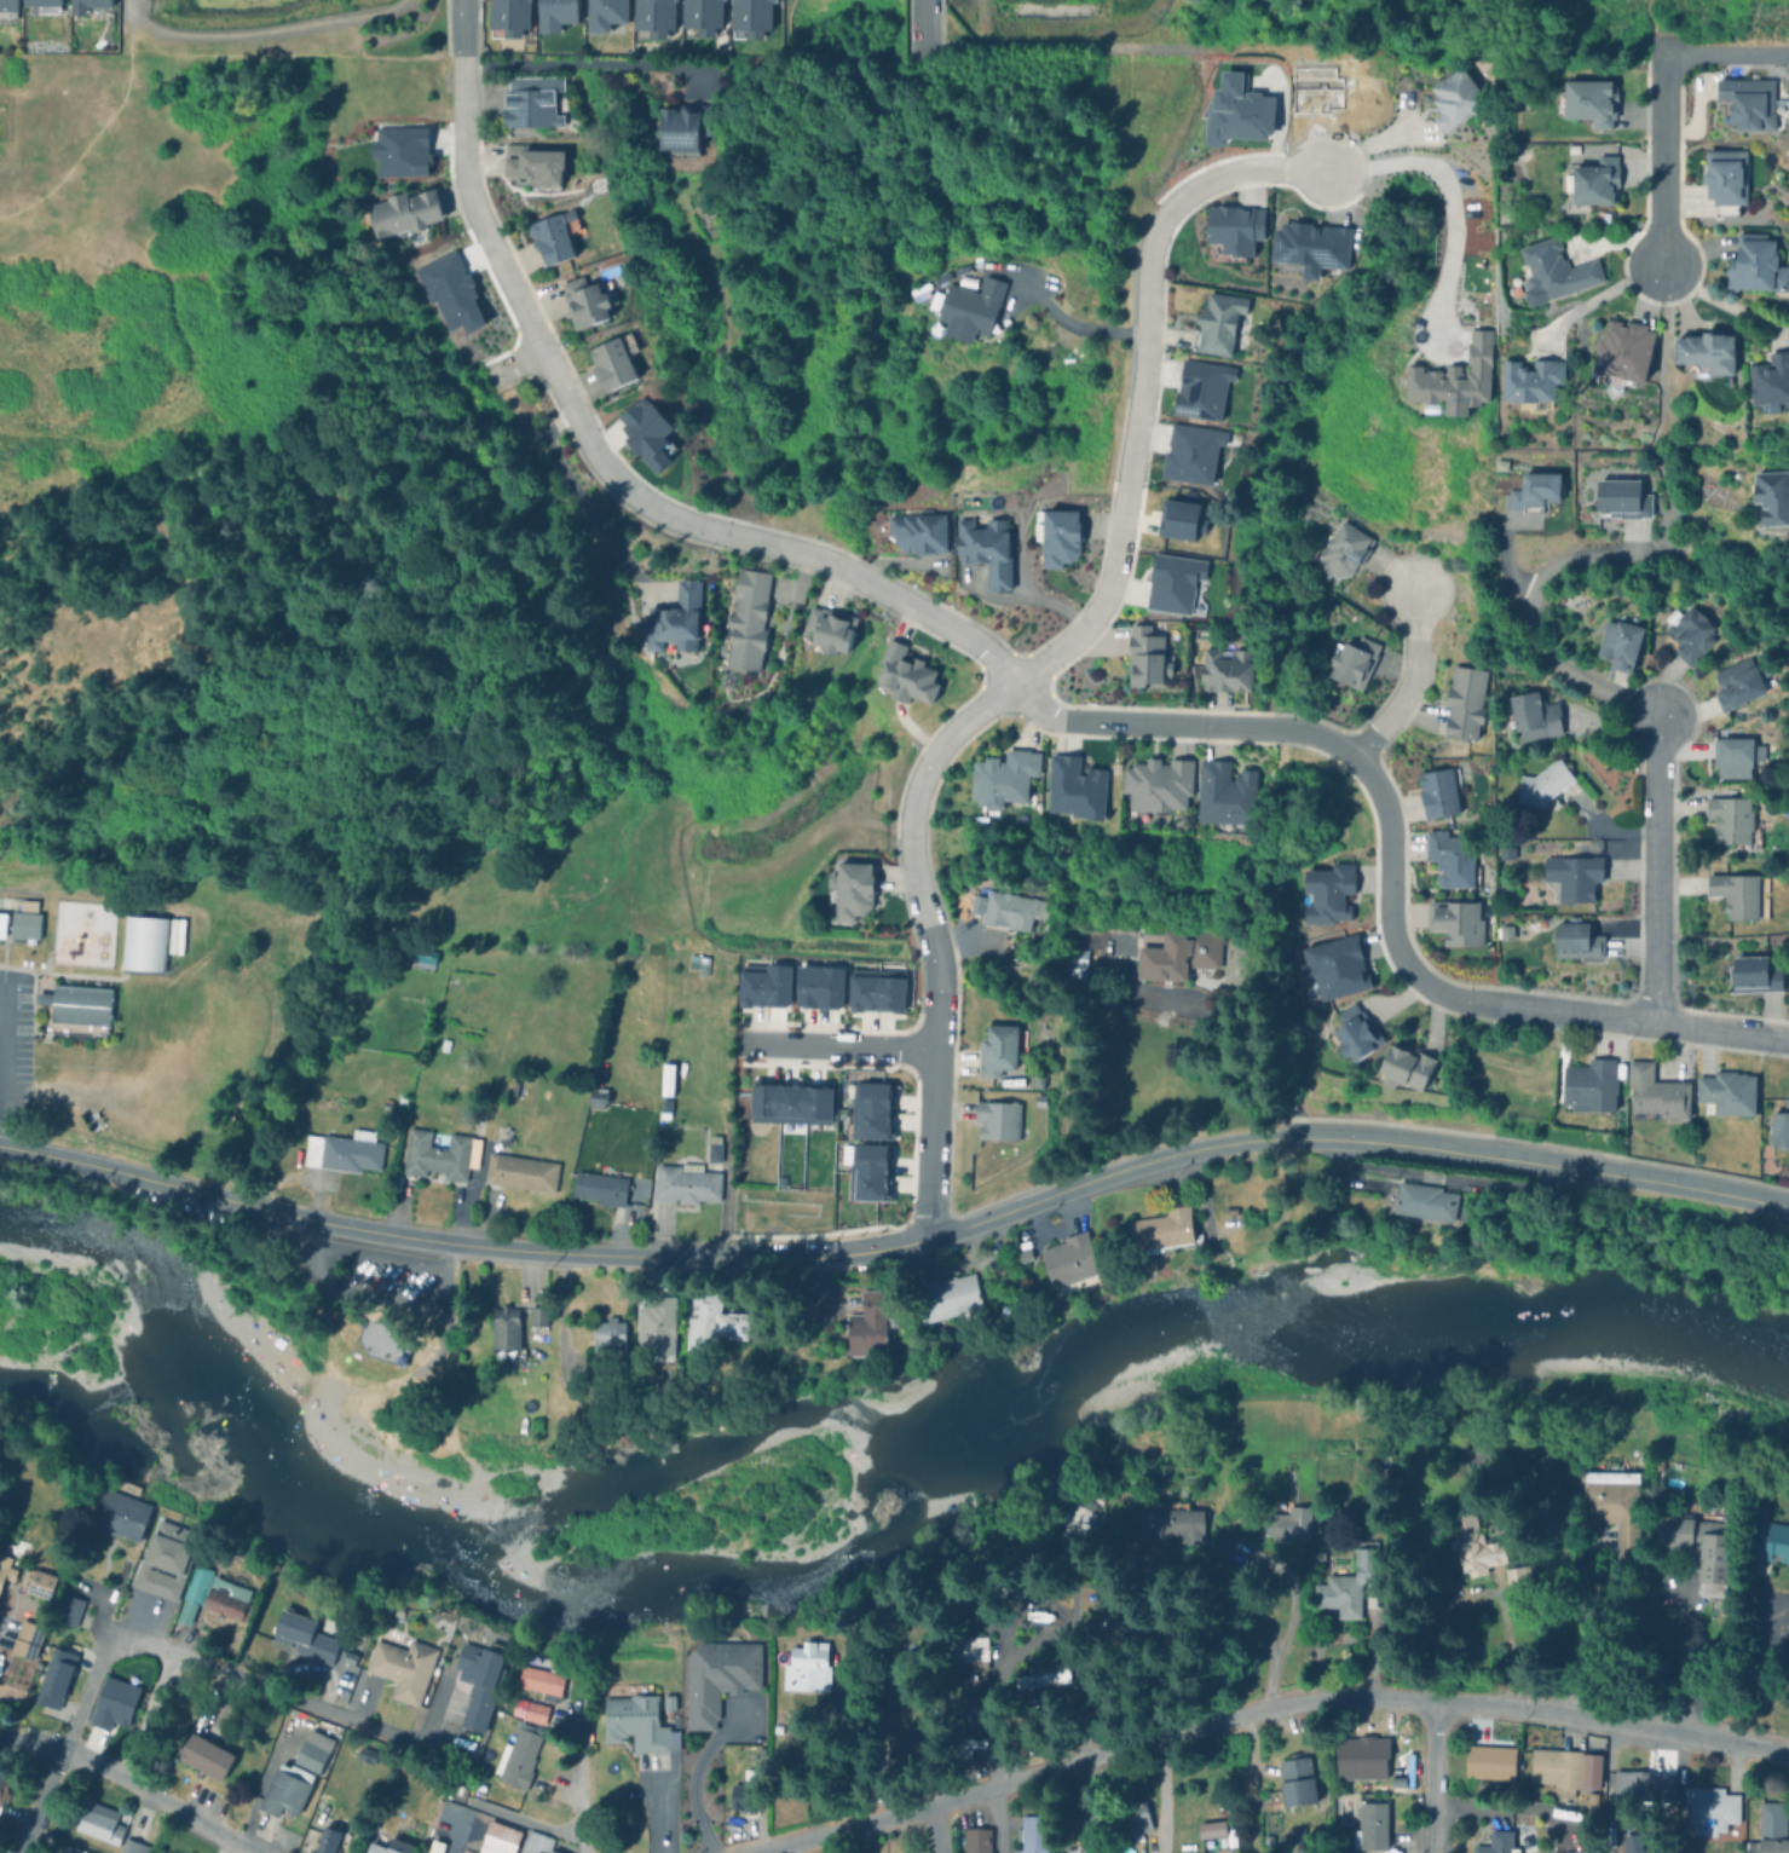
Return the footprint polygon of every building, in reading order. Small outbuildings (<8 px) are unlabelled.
[(13,19),(0,19),(0,0),(13,0),(13,19)] [(19,4),(19,0),(57,0),(57,12),(35,12),(35,4),(19,4)] [(68,12),(68,0),(109,0),(109,5),(100,5),(100,8),(91,8),(91,5),(85,5),(85,12),(68,12)] [(487,27),(487,0),(529,0),(529,27),(521,27),(521,36),(490,36),(490,27),(487,27)] [(537,30),(537,0),(576,0),(576,21),(559,21),(559,30),(537,30)] [(587,31),(586,0),(626,0),(627,21),(607,21),(607,30),(587,31)] [(633,28),(633,0),(673,0),(673,28),(665,28),(665,37),(635,37),(635,28),(633,28)] [(681,25),(681,0),(721,0),(721,25),(714,25),(714,34),(682,34),(682,25),(681,25)] [(729,28),(730,0),(771,0),(771,28),(763,28),(763,36),(732,36),(732,28),(729,28)] [(1489,102),(1448,132),(1436,115),(1444,109),(1437,99),(1442,96),(1435,86),(1462,65),(1489,102)] [(1206,145),(1227,145),(1228,137),(1273,138),(1274,96),(1260,96),(1260,91),(1246,91),(1246,70),(1219,69),(1219,88),(1212,88),(1212,103),(1207,103),(1206,145)] [(504,76),(504,126),(563,126),(563,113),(554,113),(554,91),(562,91),(562,76),(504,76)] [(1773,80),(1773,114),(1776,114),(1776,131),(1765,131),(1765,132),(1742,133),(1742,126),(1735,126),(1735,105),(1736,105),(1736,102),(1720,103),(1720,81),(1773,80)] [(1611,81),(1611,94),(1616,94),(1616,103),(1614,103),(1614,120),(1610,120),(1610,131),(1591,131),(1591,120),(1565,120),(1565,116),(1552,116),(1552,93),(1565,92),(1565,82),(1611,81)] [(661,106),(661,151),(700,152),(701,107),(661,106)] [(430,175),(429,126),(371,127),(372,159),(375,159),(375,176),(430,175)] [(564,150),(542,149),(543,143),(505,143),(504,183),(563,183),(564,150)] [(1731,148),(1736,150),(1747,149),(1749,203),(1738,203),(1739,215),(1731,215),(1729,214),(1720,214),(1719,196),(1714,197),(1714,184),(1709,180),(1709,172),(1698,173),(1698,163),(1708,163),(1707,149),(1731,148)] [(1617,156),(1618,189),(1617,189),(1617,203),(1589,203),(1589,210),(1569,210),(1569,207),(1572,207),(1572,191),(1560,191),(1560,171),(1568,171),(1568,164),(1581,164),(1581,166),(1598,166),(1598,156),(1617,156)] [(366,201),(373,237),(443,222),(435,188),(405,194),(404,193),(366,201)] [(1233,204),(1233,207),(1250,207),(1250,209),(1260,209),(1260,238),(1251,238),(1251,255),(1242,255),(1242,259),(1222,259),(1222,255),(1206,255),(1206,233),(1204,233),(1204,229),(1206,229),(1205,206),(1213,206),(1213,203),(1225,203),(1225,204),(1233,204)] [(543,266),(576,256),(565,223),(577,219),(574,208),(529,222),(543,266)] [(1350,225),(1275,221),(1273,260),(1303,261),(1303,278),(1318,279),(1320,266),(1347,267),(1350,225)] [(1779,266),(1788,266),(1788,296),(1772,296),(1772,289),(1745,288),(1745,289),(1736,289),(1736,288),(1730,288),(1731,262),(1733,262),(1733,258),(1736,258),(1737,233),(1765,233),(1765,239),(1776,239),(1776,254),(1779,254),(1779,266)] [(1557,249),(1558,255),(1560,254),(1563,260),(1565,259),(1569,269),(1597,259),(1604,281),(1533,307),(1525,289),(1530,288),(1528,278),(1534,276),(1529,264),(1527,264),(1520,248),(1557,235),(1562,248),(1557,249)] [(488,324),(455,249),(413,267),(429,304),(435,301),(448,330),(462,324),(466,333),(488,324)] [(575,330),(612,318),(604,291),(601,292),(597,281),(585,285),(581,275),(560,282),(575,330)] [(1005,282),(988,336),(974,331),(970,341),(942,333),(946,322),(935,318),(947,283),(977,293),(983,275),(1005,282)] [(941,293),(935,310),(925,306),(931,290),(941,293)] [(1247,298),(1245,314),(1236,313),(1231,354),(1191,350),(1193,331),(1199,333),(1200,323),(1196,323),(1198,312),(1201,312),(1202,304),(1205,305),(1206,293),(1247,298)] [(1620,325),(1623,325),(1623,322),(1646,324),(1646,330),(1655,331),(1647,383),(1635,382),(1635,386),(1624,383),(1624,387),(1621,386),(1621,393),(1611,398),(1604,388),(1609,385),(1609,383),(1605,383),(1606,379),(1595,377),(1599,356),(1597,356),(1599,337),(1602,339),(1603,328),(1605,329),(1606,319),(1621,321),(1620,325)] [(1490,329),(1467,328),(1466,364),(1445,364),(1445,370),(1422,370),(1422,364),(1406,364),(1406,400),(1444,402),(1444,414),(1467,415),(1467,403),(1489,404),(1490,329)] [(587,349),(606,392),(638,378),(628,354),(638,350),(629,330),(587,349)] [(1727,334),(1727,335),(1738,335),(1738,358),(1737,358),(1737,374),(1720,374),(1720,377),(1696,377),(1681,363),(1679,363),(1679,337),(1689,337),(1689,335),(1712,335),(1712,330),(1726,330),(1726,334),(1727,334)] [(1768,353),(1788,351),(1788,402),(1781,403),(1782,412),(1771,414),(1771,411),(1765,412),(1758,405),(1754,405),(1754,398),(1752,398),(1750,387),(1752,387),(1749,365),(1764,364),(1764,365),(1770,365),(1768,353)] [(1512,359),(1512,360),(1517,360),(1517,366),(1524,365),(1524,370),(1530,370),(1529,360),(1552,359),(1552,362),(1562,362),(1562,383),(1553,383),(1554,400),(1552,400),(1552,410),(1546,410),(1546,412),(1525,414),(1525,409),(1514,410),(1514,399),(1502,400),(1501,359),(1512,359)] [(1224,379),(1217,421),(1171,412),(1173,402),(1175,402),(1176,393),(1185,394),(1185,389),(1178,388),(1179,379),(1178,379),(1181,360),(1222,368),(1220,377),(1224,379)] [(656,473),(670,459),(661,449),(668,442),(663,436),(672,427),(640,393),(614,418),(629,434),(624,439),(656,473)] [(1212,483),(1217,444),(1224,445),(1227,429),(1168,422),(1162,478),(1212,483)] [(1548,467),(1548,473),(1559,473),(1559,498),(1558,498),(1558,502),(1545,502),(1545,503),(1542,503),(1542,507),(1540,507),(1540,513),(1522,513),(1522,509),(1505,509),(1505,489),(1522,489),(1522,473),(1531,473),(1531,467),(1548,467)] [(1788,486),(1788,501),(1788,525),(1760,526),(1760,507),(1761,507),(1761,503),(1754,503),(1754,502),(1750,502),(1749,491),(1753,491),(1753,490),(1754,490),(1753,473),(1787,472),(1788,486)] [(1627,475),(1627,480),(1639,480),(1639,495),(1649,495),(1649,518),(1638,518),(1638,519),(1616,519),(1616,516),(1595,516),(1595,479),(1616,479),(1616,475),(1627,475)] [(1206,520),(1205,533),(1196,532),(1195,541),(1156,535),(1161,498),(1201,504),(1199,519),(1206,520)] [(1080,523),(1080,553),(1069,564),(1062,562),(1062,568),(1043,568),(1044,536),(1035,536),(1035,524),(1044,524),(1044,510),(1078,510),(1078,523),(1080,523)] [(952,553),(946,553),(935,553),(935,555),(916,555),(916,553),(902,553),(893,542),(893,536),(887,536),(887,535),(887,514),(946,513),(951,513),(952,553)] [(971,529),(982,529),(985,526),(985,519),(1006,519),(1006,531),(1012,531),(1014,544),(1010,544),(1010,590),(1005,590),(1005,591),(992,591),(992,590),(986,590),(986,562),(976,562),(976,561),(971,561),(971,564),(958,564),(958,554),(954,554),(954,536),(956,536),(956,519),(971,519),(971,529)] [(1368,549),(1355,571),(1354,570),(1350,576),(1338,578),(1332,575),(1328,579),(1311,570),(1314,565),(1306,561),(1311,554),(1318,558),(1341,520),(1373,538),(1367,548),(1368,549)] [(1207,561),(1205,581),(1196,579),(1190,616),(1145,608),(1149,583),(1147,582),(1152,553),(1207,561)] [(766,600),(763,620),(762,620),(761,629),(766,630),(762,651),(758,671),(725,666),(731,629),(726,628),(728,613),(732,613),(734,599),(731,599),(737,567),(769,573),(764,600),(766,600)] [(693,581),(699,581),(698,627),(704,627),(704,637),(698,636),(698,640),(696,640),(696,651),(662,651),(644,651),(645,635),(644,635),(644,617),(647,617),(647,607),(660,607),(660,610),(664,610),(664,607),(674,608),(675,581),(680,581),(680,579),(693,579),(693,581)] [(1691,604),(1698,611),(1699,610),(1708,617),(1707,618),(1715,627),(1708,634),(1714,640),(1690,666),(1661,640),(1663,637),(1662,623),(1664,619),(1664,618),(1674,607),(1681,614),(1691,604)] [(808,607),(819,610),(819,608),(858,618),(848,652),(837,648),(836,654),(823,651),(823,652),(809,648),(814,631),(803,628),(808,607)] [(1604,619),(1616,622),(1616,619),(1644,625),(1637,662),(1634,662),(1632,671),(1611,668),(1612,662),(1615,663),(1616,653),(1612,652),(1611,657),(1609,656),(1606,657),(1600,656),(1599,653),(1597,653),(1604,619)] [(1149,627),(1149,637),(1162,637),(1162,654),(1164,654),(1164,658),(1170,658),(1170,664),(1171,664),(1172,677),(1164,677),(1164,682),(1144,682),(1144,687),(1129,688),(1129,658),(1127,658),(1127,637),(1129,637),(1129,627),(1149,627)] [(1358,635),(1380,643),(1375,654),(1378,656),(1363,691),(1329,676),(1334,666),(1328,664),(1335,648),(1340,651),(1345,640),(1355,643),(1358,635)] [(902,659),(910,663),(911,658),(924,663),(922,666),(936,672),(931,682),(939,685),(931,704),(910,697),(907,703),(875,689),(878,680),(877,676),(878,670),(884,669),(885,663),(881,660),(888,640),(906,647),(902,659)] [(1218,657),(1228,657),(1231,654),(1231,648),(1252,650),(1252,660),(1253,660),(1252,689),(1234,688),(1234,689),(1222,689),(1222,687),(1216,687),(1216,689),(1204,689),(1204,681),(1200,681),(1200,663),(1201,663),(1202,647),(1218,648),(1218,657)] [(1745,658),(1750,666),(1754,665),(1766,692),(1721,712),(1713,693),(1725,687),(1724,685),(1719,687),(1713,672),(1745,658)] [(1487,670),(1482,706),(1485,706),(1483,723),(1481,723),(1478,740),(1447,735),(1449,715),(1450,715),(1452,706),(1445,705),(1448,686),(1450,686),(1453,665),(1487,670)] [(1537,689),(1537,692),(1539,692),(1541,704),(1540,704),(1541,705),(1558,702),(1562,721),(1560,722),(1563,733),(1518,741),(1510,695),(1537,689)] [(1754,738),(1754,767),(1752,767),(1752,777),(1713,777),(1714,738),(1754,738)] [(1040,751),(1039,774),(1028,774),(1028,799),(1005,799),(1005,808),(988,807),(988,803),(980,803),(980,797),(974,797),(975,760),(986,760),(986,755),(991,755),(991,752),(997,752),(997,756),(1000,756),(1000,761),(1005,761),(1006,747),(1029,749),(1029,751),(1040,751)] [(1103,816),(1104,767),(1079,767),(1080,755),(1049,754),(1046,814),(1103,816)] [(1160,757),(1160,763),(1168,763),(1168,760),(1193,760),(1191,795),(1187,795),(1187,809),(1170,809),(1170,812),(1129,810),(1130,792),(1123,792),(1123,767),(1131,767),(1131,762),(1145,762),(1145,757),(1160,757)] [(1558,757),(1575,779),(1543,802),(1543,807),(1516,802),(1519,775),(1533,777),(1558,757)] [(1229,780),(1233,780),(1233,775),(1240,775),(1240,769),(1257,769),(1256,822),(1198,821),(1199,760),(1229,761),(1229,780)] [(1450,767),(1452,769),(1456,768),(1460,786),(1455,786),(1460,812),(1427,819),(1424,802),(1422,803),(1419,789),(1422,789),(1422,787),(1421,787),(1419,773),(1450,767)] [(1753,810),(1753,826),(1756,826),(1756,848),(1739,848),(1739,843),(1713,843),(1713,831),(1709,831),(1709,821),(1714,821),(1714,818),(1706,818),(1706,797),(1750,797),(1750,810),(1753,810)] [(1472,837),(1472,867),(1476,867),(1477,887),(1441,887),(1436,882),(1436,876),(1439,873),(1421,873),(1420,865),(1425,865),(1425,870),(1436,870),(1436,862),(1437,862),(1437,860),(1425,860),(1425,831),(1447,830),(1447,837),(1472,837)] [(1597,850),(1572,853),(1572,844),(1597,842),(1597,850)] [(1514,859),(1499,859),(1499,848),(1513,847),(1514,859)] [(1603,858),(1603,881),(1594,881),(1595,901),(1553,901),(1552,891),(1548,888),(1545,888),(1545,858),(1603,858)] [(871,862),(871,873),(873,874),(872,899),(871,906),(861,914),(864,917),(862,927),(826,925),(826,906),(835,906),(836,904),(825,902),(825,890),(836,891),(836,888),(826,887),(827,874),(837,874),(837,861),(871,862)] [(1354,864),(1354,873),(1355,873),(1355,893),(1344,893),(1344,900),(1345,900),(1345,905),(1351,905),(1351,919),(1335,919),(1335,923),(1308,923),(1308,905),(1304,905),(1304,887),(1305,887),(1305,870),(1332,868),(1332,864),(1354,864)] [(1766,877),(1766,894),(1761,894),(1761,896),(1767,896),(1767,919),(1727,919),(1727,911),(1724,911),(1724,901),(1726,901),(1726,899),(1725,899),(1725,894),(1707,894),(1707,873),(1758,873),(1758,877),(1766,877)] [(987,890),(1000,893),(1000,891),(1014,894),(1014,895),(1045,901),(1041,919),(1032,917),(1028,931),(981,922),(987,890)] [(982,895),(979,912),(970,910),(974,893),(982,895)] [(36,900),(20,899),(19,911),(36,912),(36,900)] [(1484,919),(1484,946),(1444,945),(1444,931),(1445,931),(1445,928),(1427,928),(1427,901),(1479,902),(1479,919),(1484,919)] [(39,938),(40,913),(11,912),(10,937),(39,938)] [(120,968),(164,970),(166,917),(121,915),(120,968)] [(1592,920),(1591,934),(1605,934),(1605,957),(1556,956),(1556,940),(1552,940),(1552,930),(1557,930),(1557,920),(1592,920)] [(1514,937),(1501,939),(1499,924),(1512,923),(1514,937)] [(1175,930),(1218,933),(1217,968),(1187,966),(1185,980),(1138,979),(1139,933),(1162,934),(1162,931),(1175,933),(1175,930)] [(1318,1000),(1369,987),(1356,933),(1299,947),(1306,976),(1312,974),(1318,1000)] [(435,951),(433,964),(410,959),(412,946),(435,951)] [(1086,949),(1083,981),(1062,979),(1067,947),(1086,949)] [(432,970),(434,956),(413,953),(411,968),(432,970)] [(699,953),(699,957),(708,957),(706,964),(698,963),(698,960),(687,960),(688,953),(696,954),(696,953),(699,953)] [(1770,953),(1770,966),(1783,966),(1784,989),(1731,991),(1730,965),(1732,964),(1735,964),(1735,954),(1770,953)] [(790,964),(764,963),(764,970),(739,969),(738,1004),(789,1005),(790,964)] [(795,1005),(842,1006),(843,965),(796,964),(795,1005)] [(848,1009),(904,1010),(904,975),(848,974),(848,1009)] [(51,1022),(109,1025),(111,987),(52,984),(51,1022)] [(1383,1040),(1355,1062),(1349,1052),(1344,1055),(1335,1044),(1340,1040),(1333,1029),(1339,1024),(1333,1016),(1352,1001),(1383,1040)] [(1023,1031),(1022,1056),(1016,1056),(1016,1069),(999,1068),(999,1078),(976,1076),(977,1047),(981,1047),(982,1038),(986,1039),(987,1024),(1017,1026),(1017,1031),(1023,1031)] [(1392,1043),(1407,1050),(1407,1049),(1416,1052),(1416,1051),(1436,1061),(1422,1090),(1406,1083),(1404,1084),(1397,1081),(1395,1087),(1383,1081),(1386,1073),(1380,1069),(1392,1043)] [(1050,1051),(1049,1069),(1034,1069),(1034,1050),(1050,1051)] [(1615,1060),(1614,1076),(1616,1076),(1616,1083),(1618,1083),(1618,1093),(1617,1093),(1616,1112),(1610,1110),(1610,1116),(1603,1116),(1603,1110),(1588,1110),(1588,1113),(1571,1112),(1571,1104),(1564,1104),(1565,1066),(1588,1067),(1588,1060),(1615,1060)] [(1689,1080),(1689,1116),(1661,1116),(1661,1118),(1632,1116),(1633,1099),(1629,1097),(1629,1091),(1632,1090),(1632,1084),(1626,1084),(1626,1060),(1651,1060),(1651,1080),(1689,1080)] [(658,1093),(660,1062),(674,1063),(671,1093),(658,1093)] [(1043,1072),(1043,1086),(1029,1086),(1031,1070),(1043,1072)] [(1755,1075),(1756,1114),(1714,1115),(1714,1113),(1703,1113),(1703,1102),(1697,1102),(1696,1078),(1713,1076),(1713,1072),(1736,1072),(1736,1074),(1747,1074),(1747,1075),(1755,1075)] [(850,1137),(888,1138),(890,1083),(852,1081),(850,1137)] [(750,1121),(830,1122),(831,1084),(751,1083),(750,1121)] [(607,1093),(606,1103),(602,1103),(601,1109),(587,1107),(590,1086),(604,1089),(604,1093),(607,1093)] [(670,1099),(669,1118),(659,1116),(660,1098),(670,1099)] [(1020,1102),(1017,1139),(977,1137),(979,1125),(981,1125),(981,1120),(974,1120),(975,1099),(1020,1102)] [(1781,1099),(1788,1099),(1788,1145),(1788,1150),(1778,1150),(1778,1145),(1771,1145),(1771,1113),(1781,1113),(1781,1099)] [(428,1145),(445,1148),(448,1133),(471,1136),(471,1137),(479,1138),(475,1168),(466,1167),(463,1182),(442,1178),(442,1172),(423,1170),(422,1177),(399,1173),(405,1127),(431,1131),(428,1145)] [(371,1132),(370,1142),(381,1143),(377,1170),(357,1167),(356,1173),(300,1165),(304,1135),(319,1137),(319,1135),(348,1139),(350,1128),(371,1132)] [(719,1136),(719,1143),(720,1143),(720,1162),(706,1161),(706,1143),(708,1143),(708,1136),(719,1136)] [(887,1144),(852,1144),(850,1199),(887,1200),(887,1144)] [(556,1162),(552,1194),(481,1183),(486,1151),(556,1162)] [(700,1165),(700,1171),(709,1172),(709,1166),(717,1166),(716,1172),(721,1172),(719,1201),(697,1200),(697,1205),(677,1202),(677,1199),(673,1199),(673,1201),(652,1200),(654,1165),(679,1166),(680,1162),(700,1165)] [(627,1178),(622,1207),(594,1202),(594,1200),(570,1196),(575,1171),(627,1178)] [(1468,1194),(1465,1219),(1456,1217),(1455,1220),(1395,1211),(1398,1179),(1442,1185),(1441,1190),(1468,1194)] [(1196,1240),(1132,1251),(1127,1220),(1166,1213),(1165,1207),(1189,1202),(1196,1240)] [(1104,1277),(1056,1294),(1039,1249),(1061,1242),(1060,1239),(1087,1229),(1104,1277)] [(973,1271),(982,1305),(922,1322),(912,1286),(954,1274),(956,1277),(973,1271)] [(888,1352),(848,1353),(846,1312),(861,1312),(860,1289),(896,1288),(898,1316),(885,1317),(888,1352)] [(719,1311),(726,1311),(727,1308),(746,1309),(750,1309),(749,1337),(719,1335),(717,1351),(683,1349),(686,1291),(720,1292),(719,1311)] [(746,1308),(746,1292),(773,1293),(773,1309),(746,1308)] [(646,1300),(651,1300),(651,1295),(673,1295),(673,1316),(674,1316),(674,1337),(673,1337),(673,1352),(670,1352),(670,1358),(636,1358),(636,1293),(646,1293),(646,1300)] [(518,1308),(516,1349),(490,1349),(490,1308),(500,1308),(500,1304),(508,1304),(508,1308),(518,1308)] [(544,1306),(546,1329),(527,1329),(526,1306),(544,1306)] [(613,1321),(622,1321),(622,1351),(591,1351),(591,1321),(605,1321),(605,1316),(613,1316),(613,1321)] [(1640,1472),(1639,1555),(1616,1554),(1617,1522),(1585,1522),(1586,1471),(1640,1472)] [(138,1487),(133,1499),(149,1505),(135,1542),(82,1522),(97,1485),(108,1490),(112,1477),(138,1487)] [(1104,1497),(1100,1505),(1096,1502),(1091,1511),(1095,1513),(1091,1519),(1100,1524),(1090,1541),(1081,1536),(1078,1542),(1058,1531),(1075,1502),(1080,1505),(1085,1496),(1093,1501),(1098,1494),(1104,1497)] [(1311,1506),(1309,1539),(1289,1537),(1289,1540),(1274,1539),(1274,1535),(1264,1534),(1268,1499),(1289,1501),(1289,1505),(1311,1506)] [(1187,1502),(1187,1508),(1204,1509),(1202,1542),(1177,1541),(1178,1535),(1155,1535),(1155,1545),(1130,1543),(1130,1508),(1145,1508),(1150,1502),(1187,1502)] [(1484,1541),(1483,1542),(1487,1542),(1485,1540),(1495,1537),(1496,1540),(1502,1539),(1507,1562),(1487,1566),(1488,1572),(1468,1577),(1466,1570),(1461,1571),(1456,1547),(1453,1548),(1450,1537),(1455,1536),(1450,1514),(1475,1509),(1479,1531),(1483,1532),(1484,1541)] [(1695,1518),(1693,1549),(1656,1547),(1658,1516),(1695,1518)] [(198,1534),(173,1601),(129,1586),(128,1586),(148,1532),(154,1517),(198,1534)] [(1758,1519),(1788,1524),(1788,1563),(1750,1555),(1758,1519)] [(1735,1543),(1733,1565),(1732,1565),(1731,1582),(1727,1582),(1726,1597),(1701,1595),(1702,1587),(1701,1587),(1701,1581),(1699,1581),(1702,1520),(1735,1523),(1733,1543),(1735,1543)] [(1234,1534),(1231,1540),(1234,1541),(1228,1562),(1210,1557),(1216,1536),(1218,1536),(1219,1530),(1234,1534)] [(1006,1535),(1028,1543),(1031,1539),(1049,1546),(1040,1569),(999,1552),(1006,1535)] [(5,1569),(0,1580),(0,1554),(5,1543),(12,1546),(15,1540),(27,1543),(23,1553),(19,1552),(12,1571),(5,1569)] [(1380,1547),(1380,1581),(1364,1581),(1364,1582),(1361,1582),(1361,1618),(1333,1618),(1333,1606),(1314,1606),(1314,1582),(1326,1583),(1326,1575),(1356,1575),(1356,1541),(1379,1541),(1379,1547),(1380,1547)] [(971,1559),(970,1587),(953,1586),(953,1559),(971,1559)] [(206,1584),(208,1584),(212,1576),(219,1578),(220,1575),(230,1578),(232,1575),(242,1578),(240,1587),(248,1591),(244,1601),(246,1601),(237,1621),(220,1615),(220,1616),(214,1614),(214,1612),(195,1605),(186,1626),(173,1620),(181,1599),(179,1598),(192,1563),(210,1570),(208,1574),(210,1574),(206,1584)] [(1535,1595),(1508,1599),(1504,1569),(1530,1565),(1535,1595)] [(23,1568),(31,1570),(31,1569),(53,1576),(45,1600),(23,1592),(24,1588),(17,1584),(23,1568)] [(1038,1580),(1033,1593),(1021,1589),(1025,1576),(1038,1580)] [(81,1600),(71,1627),(51,1620),(60,1593),(81,1600)] [(290,1611),(301,1616),(302,1612),(316,1617),(311,1632),(337,1641),(329,1664),(292,1650),(294,1644),(288,1643),(287,1646),(269,1639),(282,1605),(292,1609),(290,1611)] [(46,1615),(30,1661),(7,1652),(22,1606),(46,1615)] [(735,1635),(741,1643),(760,1643),(760,1687),(740,1687),(740,1695),(727,1693),(727,1691),(719,1691),(719,1719),(714,1719),(714,1730),(685,1730),(686,1653),(699,1641),(702,1641),(709,1635),(735,1635)] [(987,1669),(957,1670),(954,1638),(987,1635),(988,1659),(986,1659),(987,1669)] [(373,1639),(404,1650),(408,1640),(435,1650),(416,1707),(388,1697),(393,1681),(362,1670),(373,1639)] [(827,1641),(826,1666),(829,1666),(829,1690),(781,1689),(783,1663),(789,1664),(790,1646),(801,1646),(802,1640),(827,1641)] [(461,1641),(480,1649),(481,1647),(487,1650),(491,1641),(501,1645),(498,1652),(503,1655),(498,1667),(503,1668),(481,1733),(457,1725),(468,1696),(466,1695),(469,1684),(455,1679),(458,1669),(452,1668),(461,1641)] [(75,1655),(54,1710),(30,1701),(51,1646),(75,1655)] [(354,1655),(351,1666),(339,1662),(342,1650),(354,1655)] [(566,1662),(558,1696),(515,1686),(523,1652),(566,1662)] [(1032,1691),(1016,1693),(1014,1676),(1023,1675),(1022,1667),(1064,1659),(1068,1680),(1031,1686),(1032,1691)] [(975,1674),(974,1678),(980,1679),(977,1690),(951,1684),(953,1673),(966,1676),(968,1672),(975,1674)] [(138,1687),(125,1726),(111,1722),(111,1720),(110,1720),(106,1730),(87,1724),(103,1675),(138,1687)] [(677,1731),(677,1749),(668,1749),(668,1753),(630,1751),(630,1733),(625,1733),(624,1737),(619,1737),(619,1742),(601,1742),(602,1684),(651,1684),(651,1695),(657,1695),(657,1725),(668,1725),(668,1730),(677,1731)] [(1073,1708),(1025,1718),(1021,1703),(1056,1696),(1055,1693),(1069,1691),(1073,1708)] [(965,1693),(982,1697),(980,1705),(985,1707),(982,1719),(974,1718),(974,1722),(966,1720),(965,1726),(953,1724),(956,1713),(952,1713),(956,1695),(965,1697),(965,1693)] [(673,1695),(674,1709),(662,1709),(662,1695),(673,1695)] [(525,1701),(547,1707),(542,1725),(520,1719),(521,1714),(514,1711),(516,1704),(524,1707),(525,1701)] [(519,1721),(539,1730),(537,1736),(539,1737),(531,1755),(535,1756),(529,1770),(531,1771),(523,1791),(495,1779),(497,1774),(491,1772),(502,1743),(508,1745),(516,1727),(519,1721)] [(331,1741),(314,1774),(290,1762),(307,1728),(331,1741)] [(930,1730),(930,1759),(884,1759),(883,1736),(905,1736),(905,1730),(930,1730)] [(231,1754),(218,1780),(173,1757),(187,1731),(231,1754)] [(991,1738),(991,1750),(988,1750),(988,1757),(965,1756),(965,1737),(991,1738)] [(1386,1755),(1387,1779),(1352,1779),(1352,1771),(1337,1771),(1337,1743),(1381,1743),(1381,1755),(1386,1755)] [(1516,1748),(1513,1779),(1464,1777),(1466,1745),(1516,1748)] [(1580,1786),(1580,1789),(1574,1789),(1574,1799),(1559,1797),(1560,1782),(1530,1780),(1531,1748),(1582,1751),(1582,1754),(1603,1755),(1600,1788),(1580,1786)] [(1299,1753),(1299,1757),(1309,1756),(1312,1777),(1315,1777),(1318,1801),(1285,1806),(1277,1761),(1288,1759),(1288,1754),(1299,1753)] [(277,1763),(288,1767),(289,1765),(311,1774),(307,1783),(310,1784),(295,1816),(282,1811),(282,1809),(278,1808),(275,1817),(255,1808),(273,1767),(275,1768),(277,1763)] [(761,1766),(761,1784),(756,1784),(756,1812),(739,1812),(739,1809),(731,1809),(731,1783),(744,1784),(744,1766),(761,1766)] [(1675,1774),(1673,1806),(1612,1802),(1615,1771),(1675,1774)] [(8,1781),(0,1778),(0,1803),(8,1781)] [(1412,1778),(1410,1790),(1396,1789),(1396,1778),(1412,1778)] [(1489,1789),(1485,1790),(1476,1790),(1472,1788),(1472,1783),(1476,1780),(1485,1782),(1489,1784),(1489,1789)] [(1739,1794),(1739,1824),(1732,1824),(1732,1832),(1715,1832),(1715,1818),(1684,1818),(1684,1788),(1724,1788),(1724,1794),(1739,1794)] [(1600,1794),(1600,1808),(1587,1807),(1587,1794),(1600,1794)] [(126,1816),(115,1846),(71,1829),(82,1800),(126,1816)] [(1152,1829),(1132,1835),(1124,1805),(1144,1800),(1152,1829)] [(1390,1801),(1390,1823),(1387,1823),(1387,1849),(1354,1849),(1354,1830),(1357,1830),(1357,1800),(1390,1801)] [(1785,1818),(1788,1818),(1788,1852),(1744,1852),(1744,1842),(1759,1842),(1759,1802),(1785,1802),(1785,1818)] [(1045,1816),(1045,1852),(1012,1852),(1012,1849),(1021,1849),(1021,1816),(1045,1816)] [(1196,1823),(1224,1819),(1225,1836),(1199,1838),(1196,1823)] [(519,1832),(511,1852),(475,1852),(487,1820),(519,1832)] [(337,1831),(331,1852),(310,1852),(311,1851),(302,1848),(311,1823),(325,1828),(327,1823),(335,1825),(334,1830),(337,1831)] [(564,1847),(563,1852),(516,1852),(525,1829),(552,1838),(550,1841),(564,1847)] [(989,1829),(989,1852),(963,1852),(963,1829),(989,1829)] [(1303,1838),(1288,1838),(1287,1829),(1303,1829),(1303,1838)] [(1518,1848),(1518,1852),(1471,1852),(1471,1847),(1473,1847),(1473,1846),(1490,1846),(1490,1830),(1513,1831),(1512,1848),(1518,1848)] [(146,1847),(144,1852),(117,1852),(122,1837),(146,1847)] [(409,1843),(406,1852),(362,1852),(367,1842),(383,1847),(387,1837),(409,1843)] [(442,1842),(438,1852),(425,1852),(429,1838),(442,1842)] [(63,1845),(84,1852),(60,1852),(63,1845)]
